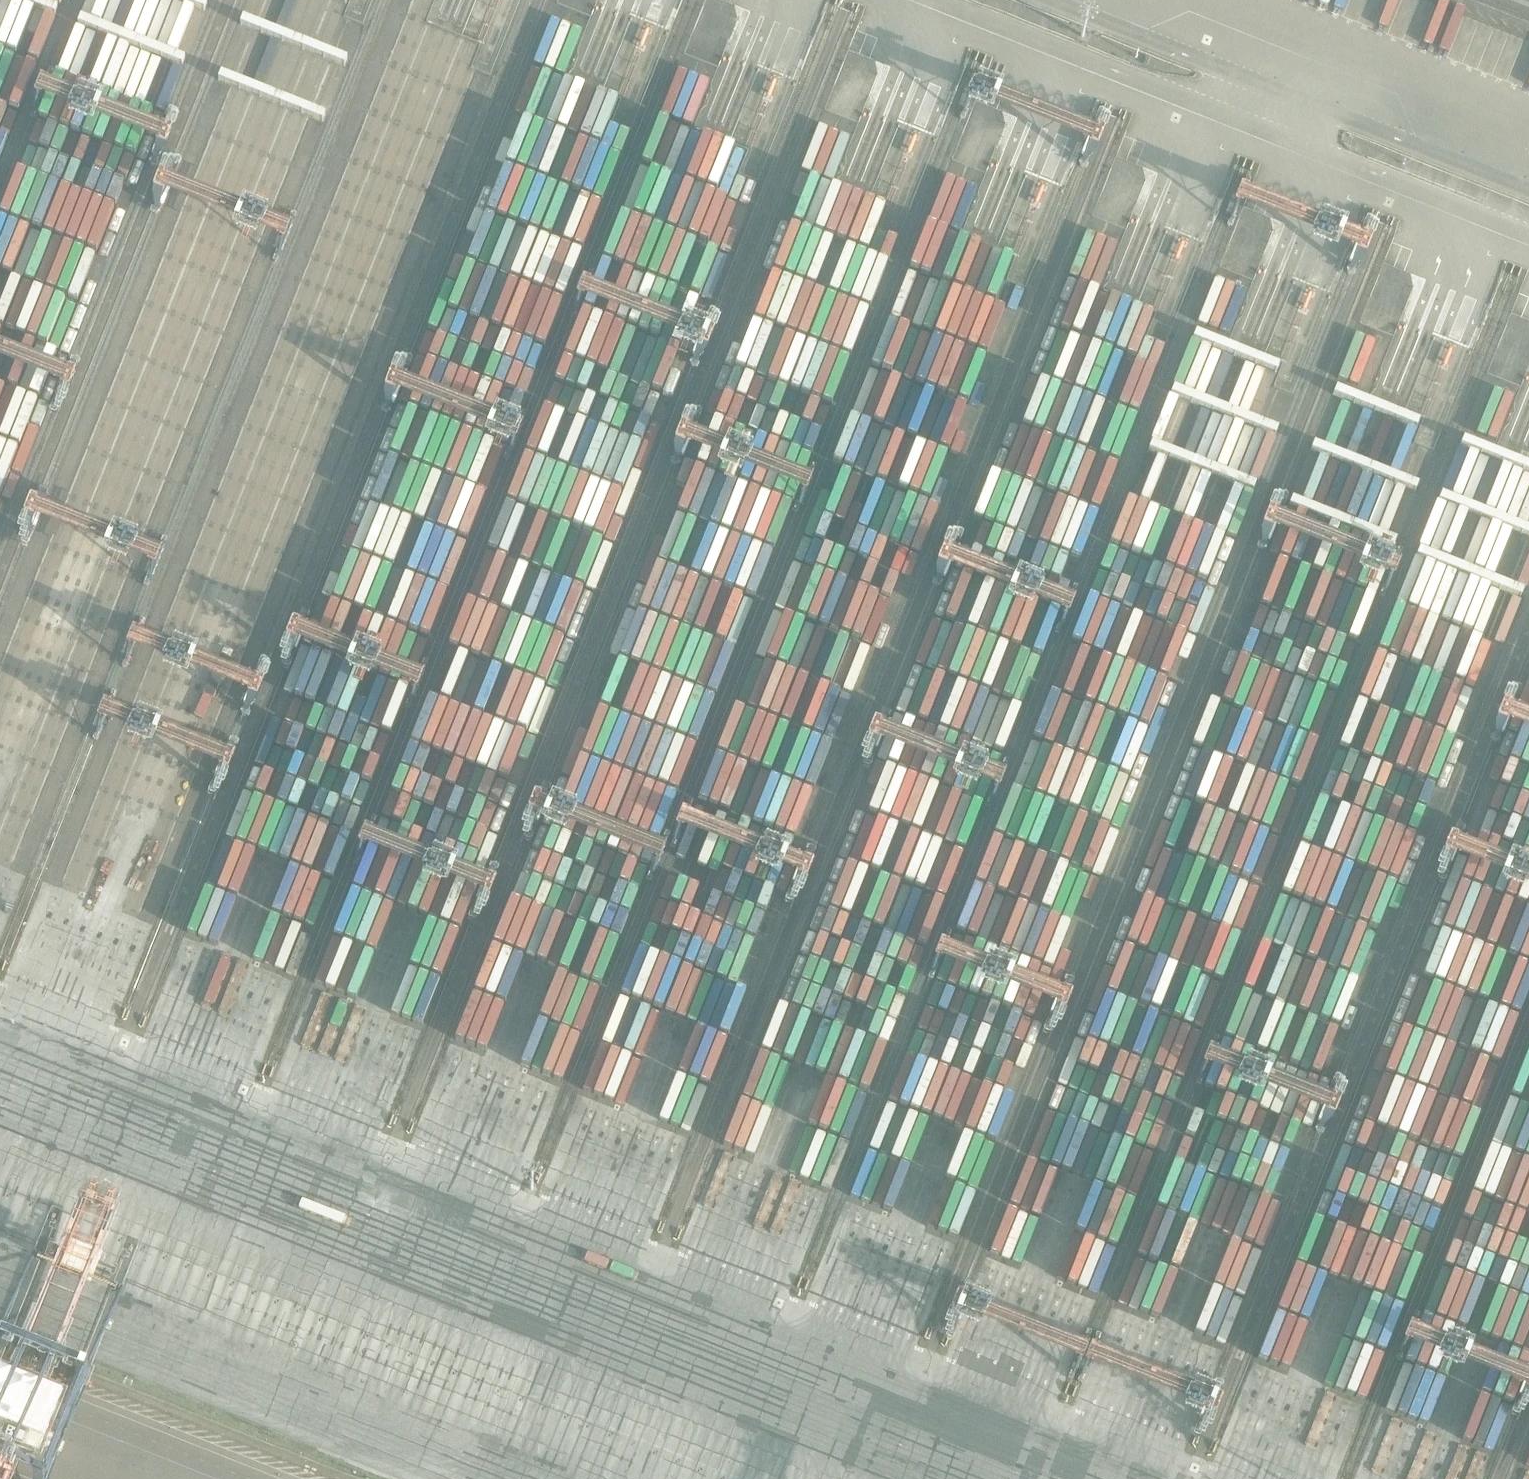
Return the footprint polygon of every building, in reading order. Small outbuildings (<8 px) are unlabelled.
[(658,117),(645,159),(655,162),(658,153),(667,156),(663,168),(677,172),(692,128),(658,117)] [(686,179),(729,192),(742,146),(703,135),(701,141),(707,142),(699,167),(690,164),(686,179)] [(597,191),(604,146),(574,141),(567,187),(597,191)] [(825,230),(837,184),(807,176),(795,222),(825,230)] [(1104,279),(1116,240),(1104,237),(1102,245),(1094,243),(1085,273),(1104,279)] [(619,317),(630,271),(621,268),(609,314),(619,317)] [(1062,326),(1081,334),(1145,336),(1155,311),(1082,282),(1078,282),(1062,322),(1062,326)] [(660,304),(667,287),(657,283),(650,300),(660,304)] [(946,310),(946,332),(989,332),(989,298),(956,298),(956,310),(946,310)]
